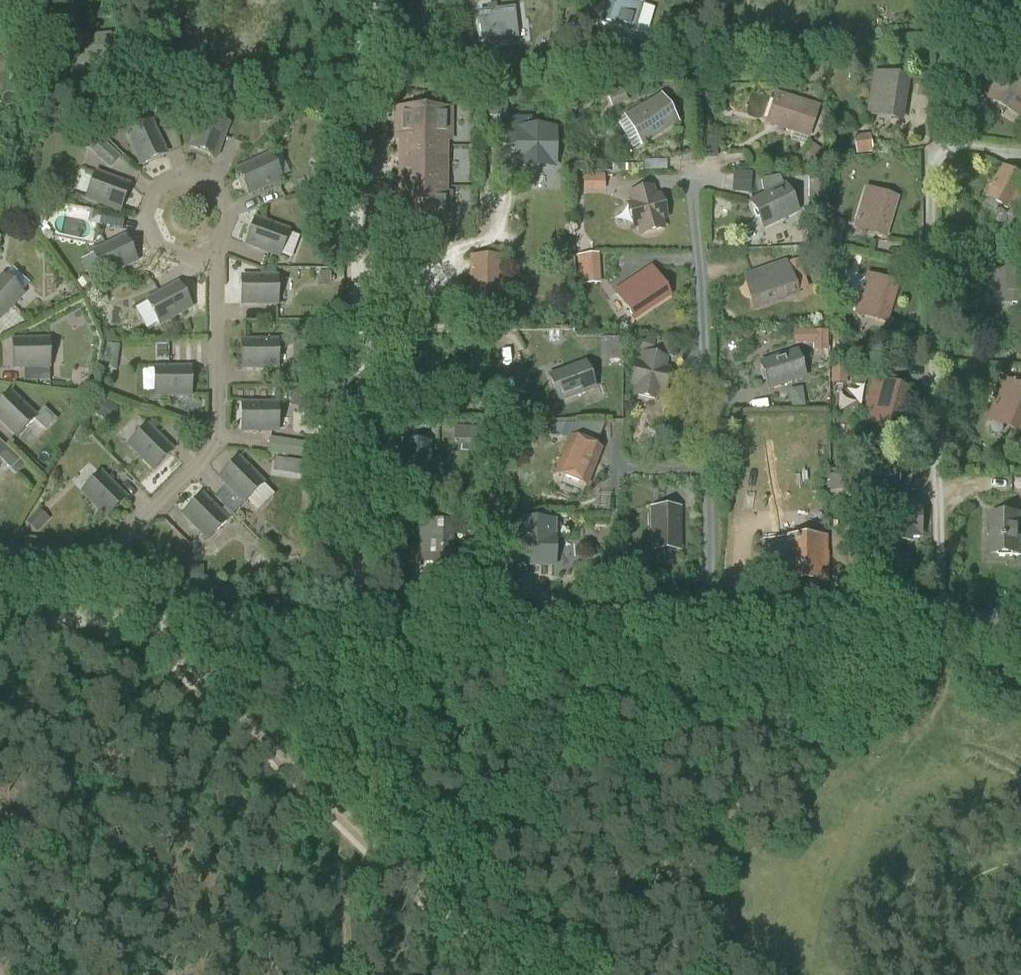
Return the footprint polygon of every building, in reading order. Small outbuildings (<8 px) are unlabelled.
[(643,4),(629,0),(606,0),(598,24),(633,35),(643,4)] [(514,7),(477,11),(481,43),(518,39),(514,7)] [(112,33),(65,36),(68,65),(114,62),(112,33)] [(230,71),(227,51),(172,59),(174,71),(184,69),(185,79),(230,71)] [(1002,110),(1020,120),(1020,65),(996,52),(983,77),(990,81),(981,96),(1003,108),(1002,110)] [(873,72),(865,118),(904,124),(911,78),(873,72)] [(607,94),(613,110),(628,103),(622,88),(607,94)] [(774,92),(763,125),(808,140),(819,106),(774,92)] [(622,117),(640,149),(678,128),(660,96),(622,117)] [(499,117),(499,146),(514,146),(514,170),(557,170),(557,127),(531,127),(531,118),(508,118),(509,98),(486,98),(486,117),(499,117)] [(170,118),(170,119),(171,119),(171,118),(173,118),(171,105),(158,108),(160,121),(163,120),(163,121),(164,120),(170,118)] [(398,199),(399,199),(399,224),(444,224),(444,200),(445,200),(445,136),(445,111),(399,110),(399,135),(399,139),(404,139),(404,195),(398,195),(398,199)] [(203,115),(190,148),(216,157),(228,124),(203,115)] [(166,155),(151,122),(126,133),(141,166),(166,155)] [(853,136),(855,154),(871,152),(869,134),(853,136)] [(87,148),(109,169),(120,157),(98,136),(87,148)] [(810,142),(799,157),(809,164),(806,168),(824,169),(824,161),(815,161),(822,151),(810,142)] [(270,156),(237,171),(249,195),(281,180),(270,156)] [(320,158),(310,174),(323,182),(333,165),(320,158)] [(984,206),(996,212),(999,206),(1015,215),(1020,203),(1020,175),(1002,165),(985,198),(987,199),(984,206)] [(730,172),(731,192),(751,192),(750,172),(730,172)] [(129,186),(95,174),(86,199),(120,211),(129,186)] [(783,184),(779,177),(760,180),(763,194),(747,201),(762,232),(799,214),(784,184),(783,184)] [(631,231),(636,229),(638,239),(665,231),(663,222),(667,221),(660,194),(655,196),(653,187),(626,194),(629,203),(624,204),(631,231)] [(864,188),(851,230),(885,240),(898,198),(864,188)] [(91,220),(118,230),(124,215),(98,205),(91,220)] [(12,228),(16,212),(4,209),(0,223),(0,225),(12,228)] [(827,233),(841,237),(845,223),(831,219),(827,233)] [(255,220),(246,245),(279,257),(288,232),(255,220)] [(93,253),(104,277),(136,262),(125,238),(93,253)] [(582,256),(583,273),(600,272),(598,254),(582,256)] [(468,323),(501,323),(502,257),(468,257),(468,323)] [(742,276),(754,312),(798,297),(797,294),(810,289),(799,259),(786,264),(786,261),(742,276)] [(611,292),(632,323),(671,298),(650,266),(611,292)] [(992,270),(993,306),(1020,305),(1020,269),(992,270)] [(853,316),(886,326),(899,284),(866,274),(853,316)] [(21,295),(1,277),(0,278),(0,317),(21,295)] [(277,278),(241,278),(241,304),(277,304),(277,278)] [(147,301),(160,325),(191,308),(178,284),(147,301)] [(826,333),(792,333),(793,346),(812,345),(813,354),(827,353),(826,333)] [(603,337),(603,360),(621,360),(622,338),(603,337)] [(11,342),(12,368),(48,367),(47,341),(11,342)] [(241,342),(242,369),(277,368),(277,342),(241,342)] [(844,343),(829,343),(829,362),(844,362),(844,343)] [(118,359),(120,348),(107,346),(105,358),(118,359)] [(757,362),(766,392),(806,379),(797,349),(757,362)] [(641,353),(638,362),(634,361),(628,388),(632,389),(630,398),(658,404),(660,395),(664,396),(671,369),(666,368),(668,359),(641,353)] [(585,361),(546,375),(557,405),(596,391),(585,361)] [(832,367),(832,384),(846,384),(846,367),(832,367)] [(190,369),(155,369),(155,396),(190,396),(190,369)] [(504,369),(504,383),(524,382),(524,369),(504,369)] [(985,421),(1020,437),(1020,433),(1020,386),(1004,378),(985,421)] [(859,424),(896,434),(908,389),(871,379),(859,424)] [(0,402),(0,422),(16,437),(34,418),(8,393),(0,402)] [(92,413),(109,424),(118,409),(101,398),(92,413)] [(242,405),(242,432),(278,431),(277,405),(242,405)] [(553,476),(586,490),(602,450),(596,448),(605,425),(554,422),(546,432),(567,440),(553,476)] [(172,452),(147,426),(128,445),(154,471),(172,452)] [(270,439),(268,454),(307,460),(310,445),(270,439)] [(430,481),(430,478),(430,444),(430,442),(401,442),(401,481),(430,481)] [(9,471),(19,461),(0,443),(0,462),(9,471)] [(238,459),(219,478),(245,503),(263,484),(238,459)] [(82,493),(107,518),(126,499),(100,474),(82,493)] [(851,476),(834,476),(834,491),(852,491),(851,476)] [(890,540),(890,546),(910,546),(910,540),(922,540),(922,504),(895,504),(895,483),(864,483),(864,509),(881,509),(881,540),(890,540)] [(201,496),(183,515),(208,540),(227,521),(201,496)] [(648,508),(649,553),(681,553),(681,508),(648,508)] [(27,523),(37,532),(49,519),(39,510),(27,523)] [(418,564),(453,566),(454,536),(465,536),(466,515),(445,514),(444,521),(420,520),(418,564)] [(1020,557),(1020,514),(988,514),(988,557),(1020,557)] [(825,538),(825,521),(785,521),(785,538),(761,538),(761,556),(768,556),(768,582),(779,582),(779,584),(828,585),(827,538),(825,538)] [(514,569),(555,570),(555,535),(514,534),(514,569)] [(621,570),(621,582),(637,583),(637,571),(621,570)]
